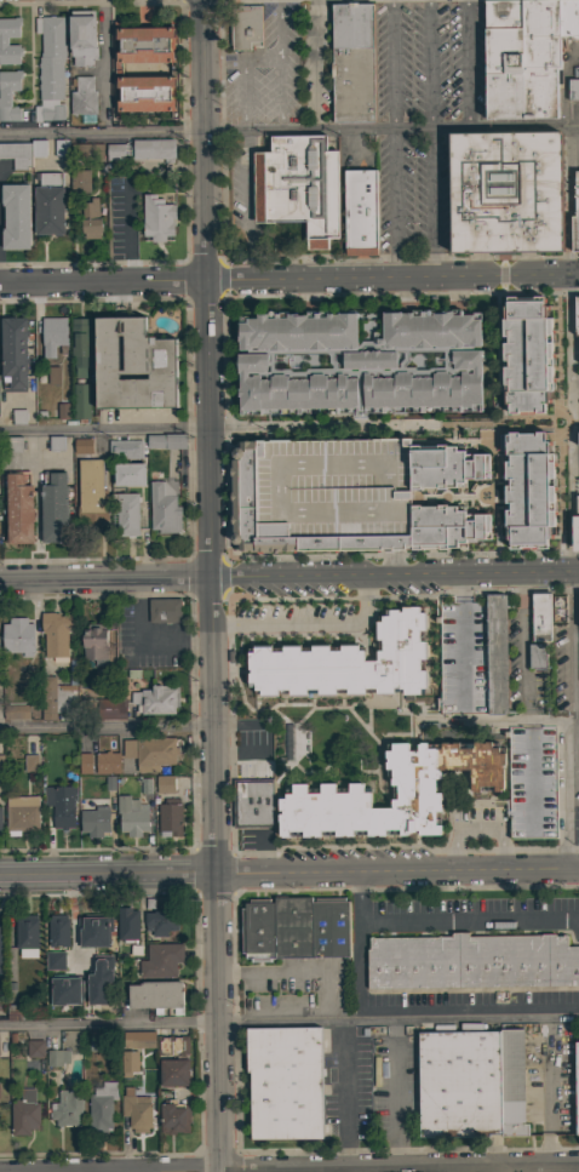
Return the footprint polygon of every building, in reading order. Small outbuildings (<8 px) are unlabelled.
[(486,119),(485,0),(560,0),(560,39),(560,69),(556,69),(557,118),(486,119)] [(560,39),(560,0),(578,0),(578,39),(560,39)] [(374,122),(333,122),(333,76),(331,76),(331,64),(332,64),(331,4),(348,4),(348,2),(357,1),(357,4),(373,4),(374,122)] [(260,42),(259,42),(259,46),(250,46),(250,50),(231,50),(231,45),(229,45),(229,15),(231,15),(231,8),(236,8),(236,5),(260,5),(260,42)] [(93,10),(93,16),(97,16),(97,59),(92,59),(92,65),(71,65),(71,63),(73,63),(73,56),(71,56),(71,48),(70,48),(69,16),(70,16),(70,11),(93,10)] [(40,105),(40,90),(39,90),(39,84),(39,80),(38,80),(38,75),(39,75),(39,68),(38,68),(38,63),(39,63),(39,57),(40,57),(40,52),(41,52),(41,33),(34,34),(34,18),(41,18),(41,17),(50,17),(50,16),(55,16),(55,17),(64,17),(64,23),(67,23),(67,35),(64,35),(64,51),(65,51),(65,56),(64,56),(64,57),(63,57),(63,61),(62,61),(62,80),(63,80),(63,90),(68,90),(68,97),(63,97),(63,99),(57,99),(57,103),(64,103),(64,120),(40,120),(40,122),(34,122),(34,105),(40,105)] [(19,63),(0,64),(0,19),(15,19),(15,17),(22,17),(22,25),(19,25),(19,38),(7,38),(7,45),(19,45),(19,47),(22,47),(22,56),(19,56),(19,63)] [(120,21),(120,28),(168,27),(168,21),(176,21),(176,46),(173,46),(173,52),(176,52),(177,92),(174,92),(174,96),(177,96),(178,118),(170,118),(170,110),(120,110),(120,119),(114,119),(114,97),(116,96),(116,92),(114,92),(114,47),(116,47),(116,44),(114,44),(113,21),(120,21)] [(10,121),(0,120),(0,72),(15,72),(15,70),(22,70),(22,79),(19,79),(19,90),(10,90),(10,107),(19,107),(19,121),(10,121)] [(70,114),(70,91),(75,91),(75,76),(92,76),(92,91),(96,91),(96,114),(94,114),(94,124),(80,124),(80,114),(76,114),(76,115),(71,115),(71,114),(70,114)] [(568,79),(578,79),(578,101),(568,101),(568,79)] [(562,251),(451,252),(449,132),(557,131),(561,135),(562,251)] [(326,135),(326,150),(338,150),(339,239),(328,239),(328,250),(306,250),(306,222),(254,223),(253,151),(270,151),(270,136),(326,135)] [(12,158),(0,158),(0,144),(31,143),(31,141),(45,139),(45,156),(31,156),(31,166),(28,166),(28,171),(12,171),(12,158)] [(69,139),(69,156),(55,156),(55,139),(69,139)] [(174,139),(174,158),(170,158),(170,162),(164,162),(164,159),(150,159),(150,160),(147,160),(147,159),(132,159),(132,139),(174,139)] [(103,160),(79,160),(79,143),(103,143),(103,160)] [(124,144),(124,156),(107,156),(107,144),(124,144)] [(91,193),(82,193),(82,198),(70,198),(70,170),(88,170),(86,165),(96,161),(98,168),(90,172),(91,193)] [(376,168),(378,256),(345,256),(344,170),(376,168)] [(574,171),(578,171),(578,214),(574,215),(574,212),(571,212),(571,200),(574,200),(574,171)] [(39,187),(39,179),(34,179),(34,173),(62,172),(62,187),(63,187),(64,234),(62,234),(62,236),(53,236),(53,234),(35,234),(34,187),(39,187)] [(30,248),(2,250),(2,246),(1,246),(0,242),(1,242),(1,231),(2,231),(2,228),(4,228),(4,206),(2,206),(2,202),(1,202),(1,184),(29,184),(30,248)] [(156,194),(156,199),(164,199),(164,204),(172,204),(172,205),(174,205),(176,218),(172,218),(172,222),(173,222),(173,235),(165,235),(165,241),(151,242),(151,236),(142,236),(142,222),(143,222),(142,194),(156,194)] [(84,233),(82,233),(80,202),(91,202),(90,198),(97,198),(98,218),(101,218),(102,231),(99,233),(101,238),(85,239),(84,233)] [(574,215),(578,214),(578,252),(571,252),(571,216),(574,216),(574,215)] [(504,319),(503,305),(504,305),(504,297),(516,296),(516,298),(533,297),(533,296),(543,296),(543,305),(546,305),(546,318),(551,318),(551,327),(550,327),(551,342),(552,342),(552,351),(551,351),(551,366),(552,366),(552,376),(551,376),(551,390),(548,390),(548,404),(544,404),(545,413),(534,413),(534,411),(517,412),(517,413),(508,413),(508,404),(504,404),(504,391),(503,391),(501,319),(504,319)] [(570,298),(571,336),(576,336),(577,367),(578,367),(578,298),(570,298)] [(372,341),(372,332),(382,332),(382,311),(384,311),(384,310),(394,310),(394,311),(401,311),(401,313),(406,313),(406,311),(412,311),(412,309),(420,309),(420,311),(423,311),(423,309),(432,309),(432,313),(441,313),(441,310),(451,310),(451,309),(460,309),(460,310),(462,310),(462,313),(471,313),(480,313),(480,347),(472,347),(472,350),(482,350),(482,353),(483,353),(483,361),(481,361),(481,404),(481,411),(462,411),(462,412),(432,412),(412,412),(394,412),(361,412),(361,416),(366,416),(366,418),(350,418),(350,415),(323,415),(323,413),(310,413),(310,415),(288,415),(288,413),(270,413),(270,415),(243,415),(240,415),(240,396),(237,396),(237,389),(239,389),(239,373),(237,373),(237,365),(235,365),(235,356),(237,356),(237,354),(239,354),(239,342),(235,342),(235,335),(239,335),(239,333),(234,333),(234,316),(239,316),(239,311),(252,311),(252,318),(256,318),(256,314),(265,314),(265,311),(287,311),(287,314),(297,314),(297,315),(305,315),(305,311),(327,311),(327,313),(332,313),(332,315),(337,315),(337,313),(357,313),(357,345),(361,341),(372,341)] [(6,318),(6,316),(15,316),(15,318),(27,318),(27,328),(28,328),(28,333),(27,333),(27,389),(25,389),(25,391),(2,391),(2,377),(1,377),(1,375),(0,375),(0,370),(1,370),(0,318),(6,318)] [(145,316),(147,337),(155,337),(155,339),(176,338),(177,407),(96,408),(94,318),(145,316)] [(67,318),(67,345),(65,345),(65,354),(59,355),(59,345),(55,345),(55,358),(42,358),(42,345),(41,345),(41,318),(67,318)] [(74,366),(74,356),(70,356),(70,318),(88,319),(88,325),(90,325),(88,356),(86,356),(86,366),(85,378),(75,378),(75,367),(74,366)] [(59,366),(59,384),(47,384),(47,366),(59,366)] [(58,404),(58,400),(68,400),(68,404),(69,404),(69,419),(57,419),(57,404),(58,404)] [(25,410),(25,424),(12,424),(12,410),(25,410)] [(504,454),(505,454),(505,450),(499,451),(499,435),(508,435),(508,431),(517,431),(517,433),(534,433),(534,431),(544,431),(545,441),(550,441),(550,445),(548,445),(548,453),(552,453),(552,469),(554,469),(554,478),(552,478),(552,493),(555,493),(555,502),(552,502),(552,510),(554,510),(554,516),(555,516),(555,526),(549,526),(549,538),(546,538),(546,549),(537,549),(537,547),(520,547),(520,549),(509,549),(510,539),(506,539),(506,527),(505,527),(504,454)] [(185,434),(185,448),(165,450),(165,447),(147,448),(147,435),(185,434)] [(21,436),(22,452),(7,452),(6,438),(21,436)] [(63,436),(63,452),(48,452),(48,436),(63,436)] [(422,549),(400,550),(392,550),(392,549),(390,549),(390,551),(270,551),(270,553),(254,553),(254,550),(247,550),(247,551),(241,551),(241,550),(235,550),(235,544),(231,541),(231,537),(234,533),(234,532),(233,532),(233,524),(231,524),(231,514),(233,514),(231,501),(230,501),(230,491),(231,491),(231,476),(230,476),(230,465),(231,465),(231,459),(235,459),(235,458),(231,456),(231,451),(235,448),(235,441),(269,441),(269,439),(290,439),(290,440),(379,440),(379,438),(396,438),(396,439),(409,439),(409,445),(419,445),(419,447),(436,447),(436,445),(446,445),(446,446),(464,446),(464,453),(488,453),(488,479),(465,479),(465,487),(447,487),(447,488),(437,488),(437,487),(420,487),(420,490),(411,490),(411,499),(409,499),(409,505),(420,505),(420,507),(437,507),(437,504),(447,504),(447,507),(465,505),(465,514),(489,514),(489,539),(466,539),(466,548),(448,548),(448,549),(438,549),(438,548),(422,548),(422,549)] [(92,439),(92,453),(74,453),(74,439),(92,439)] [(142,440),(142,458),(141,458),(141,463),(127,463),(127,459),(109,459),(108,440),(142,440)] [(103,459),(103,488),(107,488),(108,520),(101,520),(101,526),(85,526),(85,520),(78,521),(78,507),(79,507),(78,459),(103,459)] [(145,485),(114,486),(114,463),(127,463),(141,463),(145,463),(145,485)] [(67,542),(41,543),(41,542),(41,533),(41,520),(40,520),(40,508),(41,508),(40,485),(44,485),(44,473),(52,473),(52,470),(64,470),(64,473),(65,473),(67,542)] [(33,543),(7,544),(6,474),(7,474),(7,471),(29,471),(29,485),(33,485),(33,543)] [(177,532),(159,533),(159,530),(150,530),(150,481),(162,481),(164,481),(174,492),(174,496),(176,496),(177,507),(180,507),(180,515),(179,516),(180,530),(177,532)] [(138,536),(117,536),(117,514),(110,514),(110,493),(116,493),(138,493),(138,536)] [(572,497),(572,517),(565,517),(565,551),(578,551),(578,497),(572,497)] [(505,594),(508,714),(504,714),(487,715),(486,594),(505,594)] [(549,595),(550,641),(532,641),(531,595),(549,595)] [(180,599),(180,601),(182,601),(182,606),(180,606),(180,622),(148,623),(148,599),(180,599)] [(374,661),(374,651),(377,651),(377,640),(374,640),(374,622),(378,622),(378,616),(384,616),(384,610),(399,610),(399,612),(401,612),(401,607),(422,607),(422,613),(425,613),(425,630),(422,630),(422,641),(425,641),(425,647),(428,647),(428,656),(426,656),(426,659),(423,659),(423,670),(426,670),(426,688),(424,688),(424,694),(412,694),(412,701),(403,701),(403,688),(400,688),(400,691),(394,691),(394,694),(376,694),(376,691),(365,691),(365,696),(346,696),(346,691),(336,692),(336,696),(317,696),(317,694),(311,694),(311,692),(306,692),(306,696),(288,696),(288,692),(277,692),(277,697),(260,697),(260,693),(254,693),(254,686),(248,686),(248,673),(250,673),(250,669),(247,669),(247,648),(253,648),(253,645),(271,645),(271,648),(282,648),(282,644),(300,644),(300,648),(311,648),(311,644),(329,644),(329,648),(339,648),(339,644),(359,644),(359,646),(363,646),(363,661),(374,661)] [(67,652),(73,652),(73,662),(78,662),(78,673),(69,673),(69,662),(52,663),(52,657),(45,657),(44,633),(41,633),(41,612),(55,612),(55,613),(59,613),(59,616),(73,616),(73,629),(67,629),(67,652)] [(27,617),(27,623),(34,623),(34,652),(31,652),(31,656),(22,656),(22,652),(2,653),(1,624),(8,624),(8,618),(27,617)] [(104,624),(104,629),(105,629),(107,667),(94,667),(94,661),(84,661),(84,647),(82,647),(82,629),(87,629),(87,624),(104,624)] [(545,644),(546,668),(529,668),(528,644),(545,644)] [(56,685),(69,685),(69,680),(76,680),(76,697),(71,697),(71,711),(56,713),(56,721),(42,721),(41,676),(55,676),(56,685)] [(177,709),(173,709),(173,716),(141,716),(141,715),(136,715),(136,705),(130,705),(130,694),(136,694),(136,693),(139,693),(139,691),(150,691),(150,687),(177,687),(177,709)] [(94,698),(96,710),(79,711),(79,702),(81,702),(81,699),(94,698)] [(116,698),(116,709),(126,709),(126,719),(97,720),(97,699),(116,698)] [(4,705),(29,704),(29,719),(4,720),(4,705)] [(136,739),(136,738),(174,738),(174,742),(176,742),(176,745),(174,745),(174,747),(178,747),(178,755),(174,755),(174,765),(159,765),(159,772),(137,772),(137,766),(136,757),(122,757),(122,741),(136,739)] [(306,784),(306,788),(320,788),(320,784),(336,783),(336,788),(348,788),(348,783),(363,783),(363,788),(371,788),(371,808),(392,808),(392,807),(391,807),(391,800),(392,800),(392,785),(391,785),(390,776),(386,776),(386,770),(385,770),(385,762),(386,762),(386,757),(385,757),(385,751),(386,751),(386,743),(408,743),(408,750),(417,750),(417,744),(419,744),(419,743),(426,743),(426,744),(441,744),(441,743),(447,743),(447,744),(452,744),(452,743),(459,742),(459,748),(472,748),(472,742),(491,742),(491,748),(505,748),(505,765),(501,765),(501,768),(503,768),(503,790),(500,790),(500,791),(493,791),(493,790),(480,790),(480,793),(472,793),(472,791),(470,791),(470,770),(440,770),(440,772),(441,772),(441,779),(440,779),(440,793),(441,793),(441,811),(440,811),(440,825),(441,825),(441,833),(440,833),(440,835),(419,835),(419,830),(414,830),(414,833),(408,833),(408,834),(407,834),(407,835),(400,835),(400,833),(385,833),(385,836),(378,836),(378,835),(374,835),(374,836),(367,836),(367,834),(352,834),(352,836),(346,836),(346,835),(342,835),(342,836),(334,836),(334,835),(321,835),(321,836),(314,836),(314,835),(310,835),(310,837),(303,837),(303,835),(288,835),(288,837),(282,837),(282,836),(279,836),(279,822),(279,814),(282,814),(281,811),(279,811),(279,799),(285,799),(285,789),(292,789),(292,784),(306,784)] [(91,753),(91,754),(96,754),(96,753),(105,753),(105,751),(110,751),(110,753),(120,753),(120,773),(79,774),(79,753),(91,753)] [(36,755),(38,772),(23,773),(23,756),(36,755)] [(553,840),(552,765),(540,765),(540,769),(505,770),(506,841),(553,840)] [(173,776),(174,793),(156,794),(156,776),(173,776)] [(233,779),(273,778),(273,828),(233,828),(233,779)] [(76,787),(76,802),(74,802),(75,828),(53,829),(53,806),(44,806),(44,787),(76,787)] [(148,811),(149,811),(149,831),(142,831),(142,837),(127,837),(127,833),(120,833),(120,813),(116,813),(116,795),(130,795),(130,800),(139,800),(139,805),(148,805),(148,811)] [(165,804),(164,799),(179,797),(179,804),(180,804),(180,836),(160,837),(160,831),(159,831),(159,804),(165,804)] [(36,799),(38,833),(18,833),(18,839),(6,839),(6,834),(5,834),(5,799),(36,799)] [(109,833),(102,833),(102,839),(92,839),(92,829),(80,830),(80,811),(96,811),(96,806),(109,806),(109,833)] [(274,897),(311,897),(311,902),(315,902),(315,898),(344,897),(344,901),(348,901),(349,957),(274,957),(274,902),(274,897)] [(270,957),(270,961),(250,962),(250,959),(245,959),(245,953),(241,953),(240,908),(243,908),(243,903),(250,903),(250,899),(269,899),(269,903),(274,902),(274,957),(270,957)] [(137,941),(131,941),(131,944),(122,944),(122,942),(116,942),(116,909),(130,909),(130,911),(137,911),(137,941)] [(154,913),(154,911),(174,910),(174,922),(173,922),(173,931),(173,936),(155,936),(155,930),(145,930),(145,925),(144,925),(144,913),(154,913)] [(84,917),(84,915),(105,914),(105,917),(111,917),(111,931),(109,932),(109,947),(78,948),(78,917),(84,917)] [(38,948),(38,957),(19,957),(19,948),(16,949),(16,919),(17,919),(17,915),(36,915),(36,919),(38,919),(38,948)] [(69,947),(48,947),(48,919),(50,919),(50,915),(67,915),(67,919),(69,919),(69,947)] [(567,947),(578,946),(578,986),(367,989),(367,950),(367,949),(369,949),(368,937),(372,937),(373,938),(451,936),(451,933),(452,932),(468,932),(468,936),(540,934),(541,933),(555,933),(555,936),(562,936),(562,934),(566,934),(567,934),(567,936),(567,947)] [(183,944),(183,962),(176,962),(176,977),(139,978),(139,960),(147,960),(147,944),(183,944)] [(45,951),(64,951),(64,970),(46,970),(45,951)] [(92,976),(92,971),(93,971),(93,962),(94,962),(94,960),(103,960),(103,962),(105,962),(105,970),(108,970),(108,971),(111,971),(111,984),(105,984),(105,1006),(87,1005),(86,994),(85,994),(85,976),(92,976)] [(52,977),(52,974),(67,974),(67,977),(82,977),(82,1000),(80,1000),(81,1005),(65,1005),(65,1006),(50,1006),(50,977),(52,977)] [(180,983),(180,1017),(179,1017),(179,1018),(174,1018),(174,1017),(172,1017),(172,1010),(168,1010),(168,1008),(164,1008),(164,1010),(160,1010),(160,1017),(153,1017),(151,1010),(127,1010),(126,987),(138,987),(138,985),(141,985),(141,984),(180,983)] [(22,1004),(23,1019),(7,1021),(7,1005),(22,1004)] [(321,1068),(323,1068),(323,1070),(325,1070),(325,1076),(322,1076),(322,1139),(250,1139),(250,1073),(246,1073),(246,1028),(321,1027),(321,1068)] [(499,1029),(523,1029),(523,1034),(529,1034),(529,1048),(523,1048),(523,1052),(529,1052),(529,1067),(523,1067),(523,1087),(529,1087),(529,1103),(523,1103),(524,1105),(531,1105),(531,1121),(524,1121),(524,1124),(528,1124),(528,1136),(501,1136),(501,1133),(499,1031),(499,1029)] [(487,1133),(488,1137),(419,1137),(418,1033),(499,1031),(501,1133),(487,1133)] [(154,1050),(122,1050),(122,1033),(154,1033),(154,1050)] [(99,1036),(104,1036),(104,1051),(84,1051),(84,1036),(99,1036)] [(187,1037),(187,1044),(188,1044),(188,1048),(188,1056),(182,1056),(182,1054),(173,1054),(173,1057),(167,1057),(167,1054),(160,1054),(160,1056),(155,1056),(155,1037),(187,1037)] [(42,1059),(25,1058),(25,1042),(42,1042),(42,1059)] [(578,1137),(578,1043),(570,1044),(571,1137),(578,1137)] [(137,1060),(139,1060),(139,1065),(137,1065),(137,1071),(131,1071),(131,1077),(122,1077),(122,1073),(121,1073),(121,1051),(137,1051),(137,1060)] [(68,1052),(68,1064),(61,1064),(61,1068),(45,1068),(45,1052),(68,1052)] [(188,1059),(188,1080),(189,1080),(189,1086),(176,1087),(176,1086),(168,1086),(168,1087),(160,1087),(160,1059),(188,1059)] [(116,1081),(116,1099),(111,1100),(111,1128),(110,1128),(110,1131),(105,1131),(105,1132),(88,1132),(88,1094),(93,1094),(93,1087),(102,1087),(102,1081),(116,1081)] [(39,1125),(36,1125),(36,1130),(29,1130),(29,1134),(11,1134),(11,1103),(15,1103),(15,1100),(21,1100),(21,1090),(33,1090),(33,1102),(39,1102),(39,1125)] [(81,1090),(81,1125),(80,1125),(80,1126),(73,1126),(73,1125),(70,1125),(70,1126),(63,1126),(62,1126),(57,1126),(56,1126),(56,1120),(51,1120),(51,1117),(48,1116),(48,1113),(50,1111),(50,1103),(58,1103),(58,1091),(61,1090),(81,1090)] [(130,1127),(124,1127),(124,1116),(121,1116),(121,1096),(134,1094),(134,1096),(149,1096),(149,1103),(150,1103),(151,1128),(148,1128),(148,1133),(132,1133),(132,1128),(130,1128),(130,1127)] [(189,1133),(182,1133),(182,1132),(176,1132),(176,1134),(166,1134),(166,1133),(160,1133),(160,1104),(168,1104),(168,1099),(176,1099),(176,1104),(189,1104),(189,1133)]
